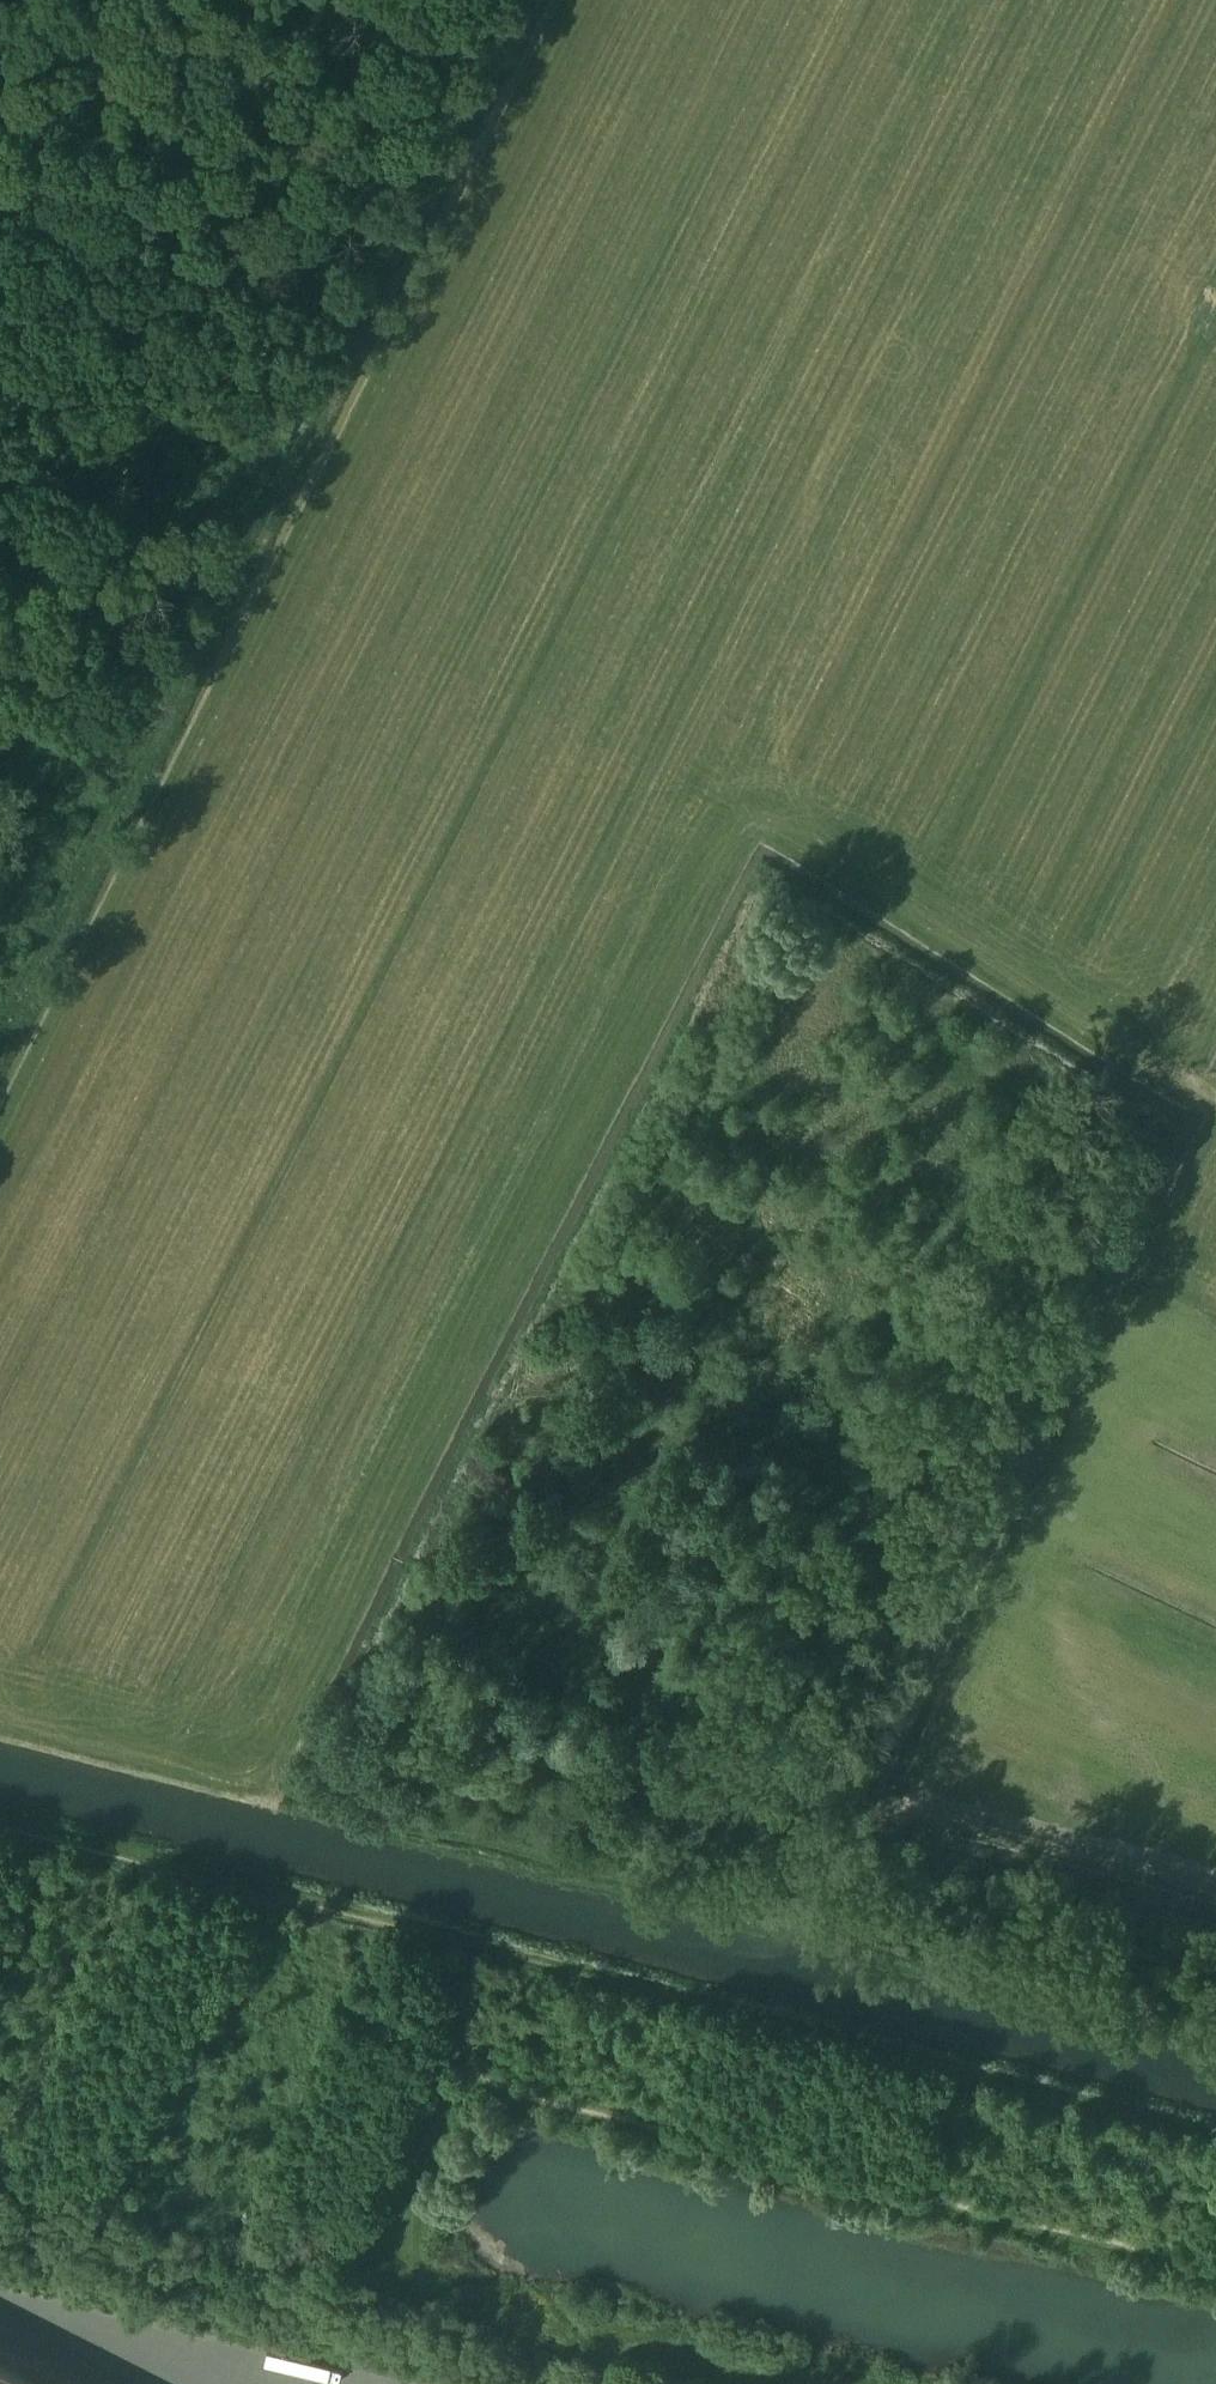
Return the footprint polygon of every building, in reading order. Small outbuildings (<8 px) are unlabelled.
[(0,2363),(0,2383),(42,2383),(0,2363)]
